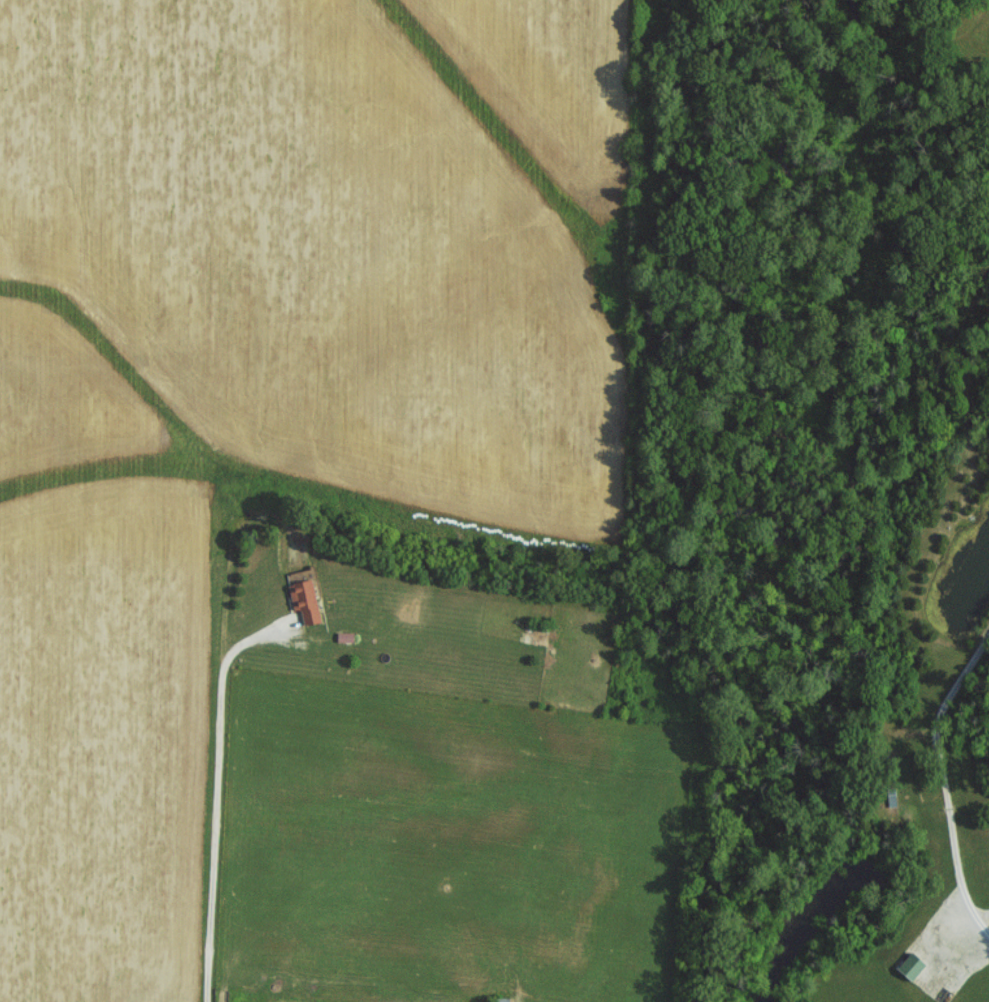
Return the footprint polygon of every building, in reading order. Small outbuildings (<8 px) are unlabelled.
[(286,583),(292,611),(299,609),(302,625),(318,621),(310,578),(286,583)]
